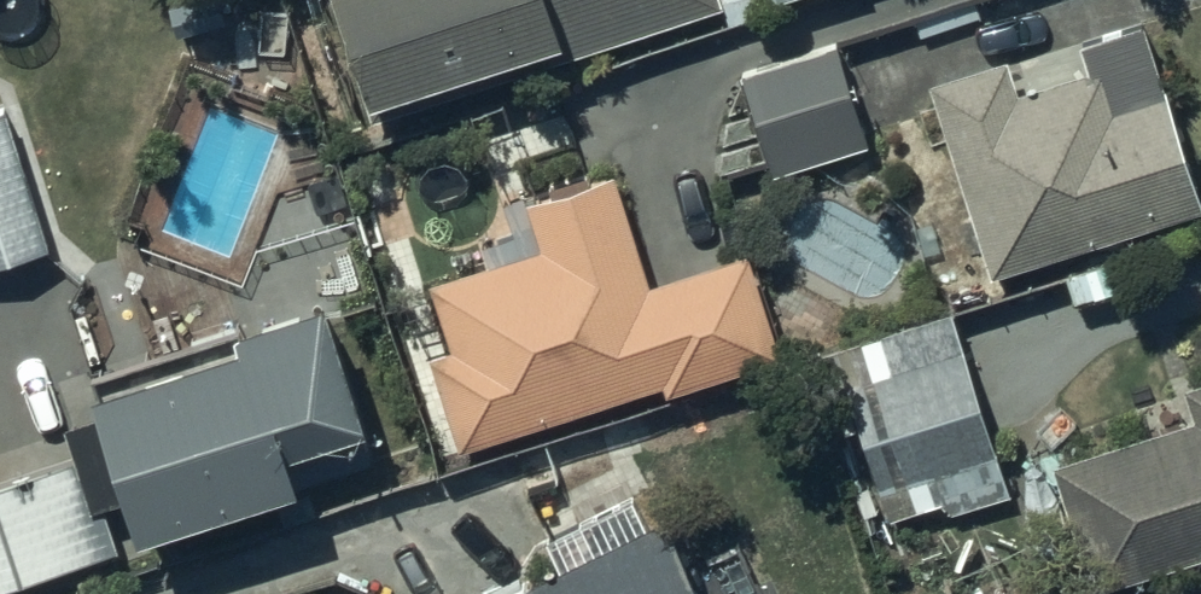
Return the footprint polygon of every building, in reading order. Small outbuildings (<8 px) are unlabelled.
[(361,118),(717,2),(723,22),(758,10),(755,0),(322,0),(361,118)] [(1001,55),(921,80),(982,274),(1196,207),(1136,18),(1069,40),(1078,69),(1012,90),(1001,55)] [(829,38),(731,70),(765,172),(863,140),(829,38)] [(0,104),(0,260),(45,246),(1,104),(0,104)] [(421,352),(450,446),(654,382),(658,394),(778,356),(744,246),(644,277),(610,168),(516,198),(531,245),(423,279),(444,344),(421,352)] [(129,547),(124,533),(367,459),(315,292),(218,322),(223,338),(74,384),(94,450),(0,479),(0,586),(129,547)] [(1007,493),(942,308),(803,356),(820,404),(839,398),(881,518),(938,498),(944,515),(1007,493)] [(1043,462),(1084,589),(1200,551),(1200,377),(1174,385),(1185,416),(1043,462)] [(654,515),(639,523),(626,498),(539,542),(551,565),(519,582),(513,570),(466,593),(695,593),(654,515)]
